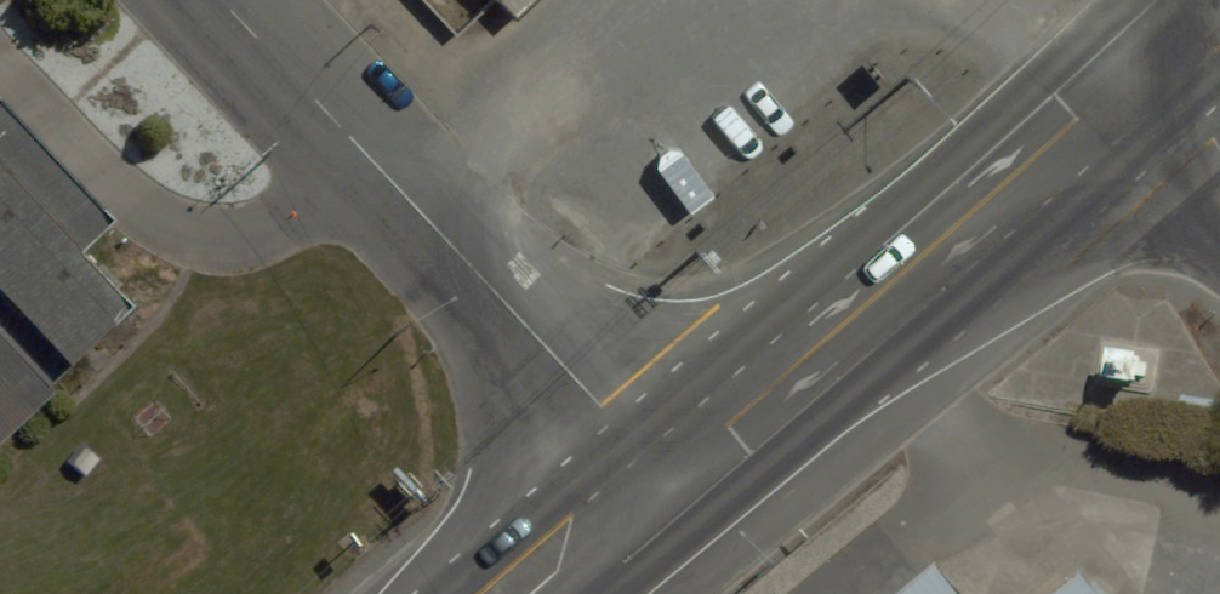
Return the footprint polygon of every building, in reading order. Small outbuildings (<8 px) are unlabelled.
[(127,330),(72,276),(130,218),(0,88),(0,457),(127,330)] [(1050,593),(1076,593),(1065,581),(1050,593)]
